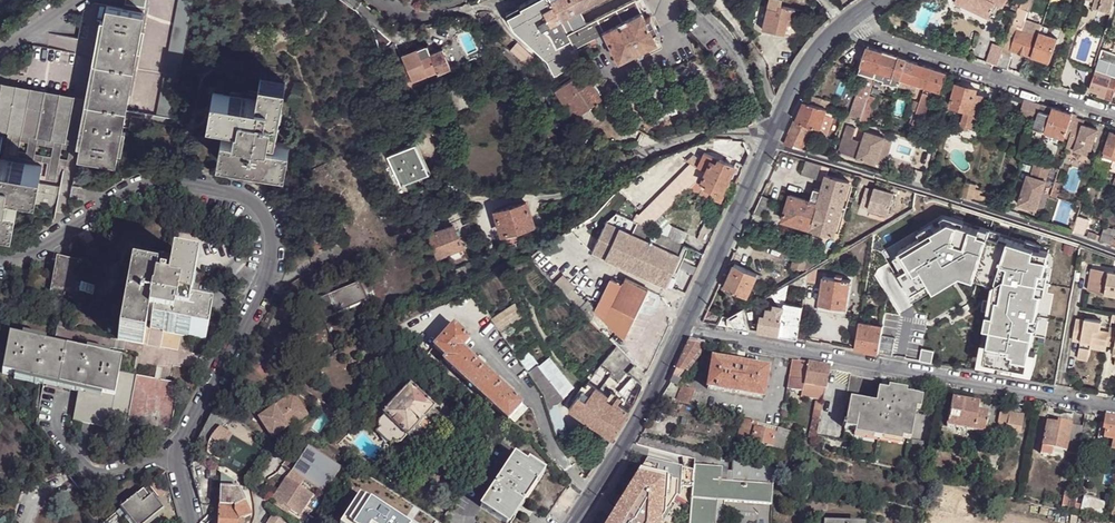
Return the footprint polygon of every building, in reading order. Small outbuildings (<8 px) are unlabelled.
[(124,9),(144,13),(142,25),(145,26),(140,49),(137,48),(125,111),(156,116),(178,0),(125,0),(124,9)] [(156,116),(171,118),(193,0),(178,0),(156,116)] [(642,14),(635,0),(631,0),(573,28),(566,15),(596,0),(530,0),(518,6),(520,10),(506,17),(512,29),(545,60),(553,75),(582,60),(575,46),(590,39),(593,45),(606,37),(604,32),(642,14)] [(784,33),(787,18),(792,19),(794,9),(779,5),(781,0),(768,0),(767,6),(762,28),(784,33)] [(955,1),(989,17),(996,4),(1003,7),(1007,0),(956,0),(955,1)] [(1019,8),(1027,10),(1030,0),(1022,0),(1019,8)] [(1114,2),(1114,0),(1096,0),(1093,8),(1100,10),(1100,9),(1112,12),(1114,2)] [(106,5),(93,2),(83,9),(77,38),(48,33),(46,47),(33,44),(30,58),(15,56),(13,70),(0,68),(0,81),(88,98),(106,5)] [(1016,13),(1019,6),(1015,5),(1012,4),(1010,10),(1016,13)] [(144,13),(124,9),(106,5),(88,98),(79,145),(77,158),(115,165),(117,153),(120,153),(125,131),(122,130),(122,126),(125,111),(137,48),(140,49),(145,26),(142,25),(144,13)] [(520,10),(518,6),(504,13),(506,17),(520,10)] [(655,42),(642,14),(604,32),(606,37),(618,60),(629,55),(632,61),(647,53),(644,47),(655,42)] [(1025,20),(1021,32),(1038,37),(1041,25),(1025,20)] [(1049,27),(1043,25),(1040,33),(1047,35),(1049,27)] [(1021,32),(1011,28),(1005,47),(1002,55),(1001,57),(1003,57),(1004,54),(1007,48),(1012,50),(1032,56),(1038,37),(1021,32)] [(1047,35),(1040,33),(1038,37),(1032,56),(1050,63),(1058,39),(1047,35)] [(1000,45),(993,43),(987,61),(999,65),(1001,57),(1002,55),(1005,47),(1000,45)] [(426,45),(401,55),(405,63),(399,66),(403,76),(409,74),(412,81),(436,71),(437,73),(449,68),(442,49),(429,54),(426,45)] [(855,119),(861,121),(865,106),(875,77),(877,70),(883,51),(867,47),(859,72),(869,75),(855,119)] [(1114,62),(1114,52),(1103,48),(1100,57),(1114,62)] [(883,51),(877,70),(893,75),(899,57),(883,51)] [(1001,57),(999,65),(1007,69),(1012,57),(1010,56),(1004,54),(1003,57),(1001,57)] [(893,75),(901,78),(907,59),(899,57),(893,75)] [(1114,76),(1114,62),(1100,57),(1096,70),(1114,76)] [(907,59),(901,78),(909,80),(915,62),(907,59)] [(909,80),(925,86),(931,67),(915,62),(909,80)] [(931,67),(925,86),(941,91),(947,73),(931,67)] [(570,98),(579,112),(600,99),(588,80),(589,79),(583,69),(554,88),(563,103),(570,98)] [(877,70),(875,77),(881,79),(891,81),(893,75),(877,70)] [(1112,99),(1114,91),(1114,89),(1114,76),(1096,70),(1090,89),(1099,91),(1098,94),(1112,99)] [(890,83),(899,84),(901,78),(893,75),(891,81),(890,83)] [(875,77),(865,106),(871,108),(881,79),(875,77)] [(284,170),(288,146),(266,142),(267,137),(274,137),(285,83),(260,78),(255,100),(212,92),(207,117),(236,121),(234,135),(222,133),(218,157),(284,170)] [(79,145),(88,98),(0,81),(0,130),(8,132),(75,144),(76,144),(79,145)] [(956,84),(951,105),(967,110),(965,117),(977,121),(984,93),(977,91),(977,90),(956,84)] [(914,118),(912,127),(917,129),(928,94),(923,92),(920,101),(914,118)] [(618,104),(621,112),(626,110),(624,105),(642,98),(640,94),(618,104)] [(572,117),(579,112),(570,98),(563,103),(572,117)] [(907,116),(914,118),(920,101),(913,99),(907,116)] [(1024,99),(1019,114),(1036,119),(1041,104),(1024,99)] [(820,128),(826,110),(826,109),(804,101),(795,120),(812,126),(820,128)] [(617,114),(621,112),(618,104),(613,106),(617,114)] [(1052,107),(1042,104),(1041,110),(1051,114),(1052,107)] [(861,121),(866,122),(871,108),(865,106),(861,121)] [(1072,114),(1052,107),(1051,114),(1045,131),(1065,138),(1072,114)] [(1051,114),(1041,110),(1035,127),(1045,131),(1051,114)] [(153,132),(156,116),(125,111),(122,126),(153,132)] [(1077,115),(1072,114),(1065,138),(1069,139),(1076,118),(1077,115)] [(1084,120),(1076,118),(1069,139),(1067,147),(1089,154),(1098,129),(1082,124),(1084,120)] [(784,144),(802,149),(812,126),(795,120),(794,124),(793,125),(784,144)] [(876,163),(885,136),(865,130),(862,140),(853,138),(856,127),(847,124),(839,151),(876,163)] [(70,166),(75,144),(8,132),(4,154),(47,162),(60,164),(70,166)] [(1111,132),(1105,151),(1114,154),(1114,133),(1111,132)] [(891,140),(885,136),(876,163),(884,163),(891,140)] [(403,184),(428,173),(415,142),(401,149),(390,154),(403,184)] [(730,197),(742,169),(703,151),(697,164),(706,169),(702,178),(699,177),(698,179),(694,183),(693,184),(690,187),(707,195),(710,188),(730,197)] [(1105,151),(1103,155),(1113,158),(1114,159),(1114,154),(1105,151)] [(38,182),(41,166),(0,158),(0,223),(13,225),(17,201),(6,199),(8,186),(36,191),(38,182)] [(829,166),(807,159),(802,173),(825,180),(827,175),(829,166)] [(1037,210),(1050,166),(1034,161),(1030,175),(1027,174),(1017,204),(1037,210)] [(57,180),(60,164),(47,162),(44,178),(57,180)] [(822,190),(818,203),(811,228),(833,234),(849,181),(827,175),(825,180),(822,190)] [(961,196),(972,200),(975,188),(976,184),(966,181),(961,196)] [(57,185),(38,182),(36,191),(8,186),(6,199),(17,201),(53,208),(57,185)] [(73,183),(70,197),(84,199),(87,185),(73,183)] [(860,206),(888,214),(894,192),(874,186),(874,189),(866,186),(860,206)] [(726,204),(730,197),(710,188),(707,195),(726,204)] [(811,200),(818,203),(822,190),(814,188),(811,200)] [(972,200),(976,201),(979,195),(980,190),(975,188),(972,200)] [(761,195),(754,211),(764,215),(771,200),(761,195)] [(811,228),(818,203),(811,200),(791,195),(783,220),(811,228)] [(976,201),(984,204),(986,198),(979,195),(976,201)] [(526,202),(495,210),(502,234),(533,224),(526,202)] [(678,254),(683,244),(679,242),(663,234),(651,229),(643,225),(616,212),(611,223),(678,254)] [(716,227),(718,223),(708,218),(698,239),(708,243),(716,227)] [(678,254),(611,223),(606,220),(591,252),(665,286),(671,273),(680,255),(678,254)] [(663,234),(679,242),(684,230),(668,222),(663,234)] [(941,224),(883,257),(912,303),(929,293),(932,297),(957,282),(999,292),(983,367),(1024,374),(1047,255),(941,224)] [(435,232),(446,254),(463,247),(452,225),(435,232)] [(1102,243),(1110,245),(1112,239),(1113,236),(1108,234),(1110,227),(1105,225),(1102,233),(1105,234),(1102,243)] [(1073,232),(1083,236),(1085,230),(1084,230),(1075,227),(1073,232)] [(93,239),(87,229),(77,235),(83,245),(93,239)] [(1086,237),(1095,240),(1096,235),(1097,233),(1088,231),(1086,237)] [(446,254),(451,263),(467,256),(463,247),(446,254)] [(166,289),(170,263),(172,256),(134,249),(130,273),(155,278),(153,287),(166,289)] [(683,257),(680,255),(671,273),(675,275),(683,257)] [(792,266),(804,269),(807,258),(796,255),(792,266)] [(76,291),(77,284),(81,262),(56,257),(53,274),(49,293),(74,298),(76,291)] [(809,269),(821,262),(807,258),(804,269),(807,270),(809,269)] [(196,268),(170,263),(166,289),(166,293),(177,295),(174,320),(187,323),(189,311),(196,268)] [(758,274),(735,264),(725,286),(748,297),(758,274)] [(1093,268),(1088,290),(1114,295),(1114,272),(1093,268)] [(816,269),(808,273),(807,277),(815,278),(816,269)] [(166,293),(166,289),(153,287),(155,278),(130,273),(118,339),(142,344),(146,330),(205,340),(209,315),(189,311),(187,323),(174,320),(177,295),(166,293)] [(819,303),(847,308),(851,280),(823,276),(819,303)] [(634,317),(648,289),(624,278),(621,284),(604,321),(619,334),(624,337),(634,317)] [(604,321),(621,284),(610,279),(593,315),(604,321)] [(367,282),(359,285),(367,303),(375,300),(367,282)] [(94,286),(77,284),(76,291),(78,292),(92,294),(94,286)] [(315,303),(323,321),(367,303),(359,285),(317,302),(316,298),(313,299),(315,303)] [(784,303),(788,285),(773,294),(781,306),(784,303)] [(496,324),(501,333),(505,330),(525,317),(516,303),(500,313),(504,318),(496,324)] [(802,306),(784,303),(784,306),(783,311),(782,312),(800,315),(802,306)] [(846,314),(847,308),(819,303),(818,310),(846,314)] [(782,312),(783,311),(780,310),(768,308),(766,317),(762,316),(759,327),(759,332),(778,335),(782,312)] [(750,330),(745,310),(733,318),(735,328),(737,328),(750,330)] [(800,315),(782,312),(778,335),(797,338),(800,315)] [(492,318),(496,324),(504,318),(500,313),(492,318)] [(590,320),(600,330),(604,321),(593,315),(590,320)] [(1107,345),(1109,333),(1100,331),(1102,321),(1085,319),(1084,321),(1076,319),(1073,335),(1082,337),(1081,342),(1078,359),(1088,360),(1091,347),(1094,344),(1107,346),(1107,345)] [(882,325),(860,322),(856,349),(878,353),(882,325)] [(462,350),(465,348),(470,342),(454,326),(434,348),(445,360),(443,362),(507,421),(510,419),(522,405),(512,396),(482,369),(478,364),(462,350)] [(1109,333),(1107,345),(1114,346),(1113,353),(1114,353),(1114,328),(1110,327),(1109,333)] [(501,333),(506,340),(510,338),(505,330),(501,333)] [(14,379),(78,391),(101,395),(101,392),(114,394),(118,373),(121,356),(109,354),(109,351),(86,347),(85,350),(45,342),(45,339),(22,335),(21,338),(9,335),(2,374),(14,376),(14,379)] [(506,340),(515,354),(519,352),(510,338),(506,340)] [(688,341),(676,370),(682,373),(684,370),(695,357),(705,344),(688,341)] [(726,342),(716,346),(723,348),(732,350),(733,342),(726,342)] [(637,367),(615,346),(601,364),(597,368),(588,383),(608,398),(617,404),(629,412),(642,387),(641,385),(630,375),(637,367)] [(480,362),(465,348),(462,350),(478,364),(480,362)] [(518,357),(529,374),(539,366),(528,351),(525,353),(524,352),(518,357)] [(700,361),(695,357),(684,370),(689,374),(700,361)] [(480,362),(478,364),(482,369),(484,366),(488,362),(484,358),(480,362)] [(544,396),(549,414),(561,401),(573,388),(550,358),(539,366),(529,374),(544,396)] [(712,360),(707,390),(763,399),(768,370),(712,360)] [(796,361),(791,360),(786,389),(803,392),(804,385),(803,385),(792,383),(793,379),(796,361)] [(808,363),(796,361),(793,379),(804,381),(808,363)] [(829,367),(808,363),(804,381),(803,385),(804,385),(825,389),(829,369),(829,367)] [(484,366),(482,369),(512,396),(514,393),(484,366)] [(676,370),(673,377),(678,379),(682,373),(676,370)] [(133,431),(134,423),(128,421),(136,376),(118,373),(114,394),(101,392),(101,395),(78,391),(73,420),(133,431)] [(128,421),(134,423),(170,429),(178,383),(136,376),(128,421)] [(682,380),(678,379),(673,385),(678,387),(682,380)] [(568,411),(588,424),(603,404),(608,398),(588,383),(568,411)] [(823,399),(825,389),(804,385),(803,392),(802,396),(823,399)] [(675,404),(689,407),(695,390),(682,386),(675,404)] [(435,410),(426,401),(419,395),(410,387),(403,394),(396,402),(383,416),(384,417),(407,437),(408,438),(435,410)] [(908,440),(909,438),(916,397),(877,390),(875,403),(849,399),(843,423),(842,423),(841,427),(843,427),(843,428),(908,440)] [(396,402),(403,394),(400,392),(393,399),(396,402)] [(419,395),(426,401),(428,399),(421,392),(419,395)] [(294,394),(269,411),(288,423),(305,412),(294,394)] [(608,398),(603,404),(612,411),(617,404),(608,398)] [(974,432),(978,412),(979,404),(951,399),(946,427),(974,432)] [(549,414),(557,438),(571,434),(561,401),(549,414)] [(612,440),(629,412),(617,404),(612,411),(603,404),(588,424),(612,440)] [(816,439),(822,405),(817,404),(811,438),(816,439)] [(528,411),(522,405),(510,419),(515,424),(528,411)] [(439,415),(435,410),(408,438),(414,443),(415,443),(422,436),(424,433),(430,426),(433,424),(439,417),(439,415)] [(288,423),(269,411),(259,417),(273,437),(288,427),(286,424),(288,423)] [(288,423),(292,426),(308,415),(305,412),(288,423)] [(987,414),(978,412),(974,432),(984,433),(987,414)] [(1024,416),(1000,412),(998,425),(1006,426),(1005,431),(1020,434),(1024,416)] [(406,439),(407,437),(384,417),(383,418),(379,422),(378,423),(378,429),(379,430),(376,434),(391,447),(394,444),(395,445),(401,445),(402,443),(406,439)] [(1106,417),(1104,427),(1106,427),(1105,438),(1113,440),(1114,441),(1114,419),(1106,417)] [(755,429),(756,424),(743,421),(742,423),(740,429),(738,439),(751,443),(755,429)] [(1060,421),(1059,424),(1055,449),(1066,451),(1067,448),(1071,424),(1060,421)] [(1055,449),(1059,424),(1049,422),(1046,422),(1041,446),(1052,448),(1055,449)] [(774,434),(775,428),(756,424),(755,429),(774,434)] [(1067,448),(1078,450),(1082,432),(1082,426),(1071,424),(1067,448)] [(788,452),(793,433),(792,432),(779,429),(775,428),(774,434),(771,447),(788,452)] [(755,429),(751,443),(771,448),(771,447),(774,434),(755,429)] [(225,451),(231,437),(216,430),(209,443),(225,451)] [(594,467),(599,459),(597,456),(598,455),(583,445),(585,443),(573,436),(565,447),(585,461),(594,467)] [(925,441),(909,438),(908,440),(905,456),(921,459),(925,441)] [(1050,455),(1052,448),(1041,446),(1040,453),(1050,455)] [(308,448),(292,472),(303,480),(323,494),(340,470),(308,448)] [(504,522),(507,522),(516,509),(520,503),(522,504),(537,482),(535,481),(540,473),(528,465),(514,456),(480,506),(504,522)] [(664,522),(681,498),(683,467),(646,458),(605,522),(664,522)] [(771,506),(772,488),(773,472),(733,460),(731,472),(727,471),(727,468),(694,465),(689,521),(688,522),(715,522),(717,501),(725,502),(771,506)] [(520,503),(516,509),(519,511),(525,502),(545,472),(530,462),(528,465),(540,473),(535,481),(537,482),(522,504),(520,503)] [(292,472),(289,471),(271,499),(275,501),(282,506),(282,505),(289,509),(298,515),(311,496),(298,488),(303,480),(292,472)] [(232,482),(221,475),(220,488),(235,489),(232,482)] [(155,483),(149,488),(158,500),(164,494),(155,483)] [(235,489),(220,488),(219,507),(235,507),(244,503),(237,490),(235,489)] [(1062,506),(1068,507),(1069,504),(1071,492),(1065,491),(1062,506)] [(121,510),(128,519),(132,522),(148,522),(163,510),(152,497),(149,499),(143,492),(121,510)] [(287,512),(289,509),(282,505),(282,506),(275,501),(274,503),(287,512)] [(219,507),(218,522),(238,522),(239,521),(250,515),(244,503),(235,507),(219,507)] [(381,504),(369,522),(410,522),(381,504)] [(519,511),(516,509),(507,522),(510,522),(519,511)] [(121,510),(116,514),(123,522),(125,521),(128,519),(121,510)]
